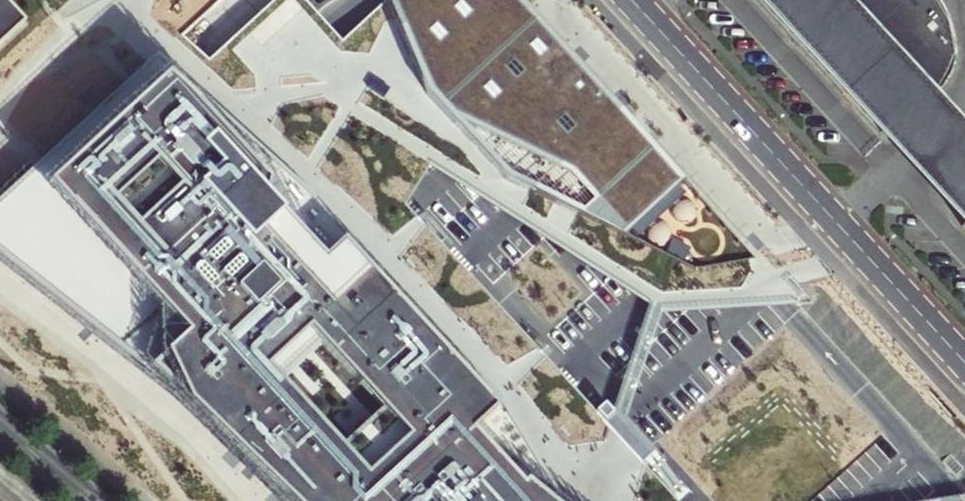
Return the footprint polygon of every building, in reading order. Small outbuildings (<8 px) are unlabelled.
[(643,458),(627,440),(597,407),(407,201),(430,162),(649,299),(656,304),(664,303),(796,296),(812,296),(792,276),(762,245),(524,0),(271,0),(206,60),(181,34),(169,45),(149,64),(0,206),(0,254),(104,334),(203,415),(292,500),(683,500),(643,458)] [(0,0),(0,45),(23,24),(0,0)] [(890,132),(892,130),(895,133),(932,99),(940,91),(947,79),(952,60),(952,30),(945,11),(940,2),(938,0),(772,0),(890,132)] [(964,216),(964,201),(947,180),(945,175),(945,170),(946,165),(948,160),(952,156),(964,148),(964,135),(952,120),(932,99),(895,133),(892,130),(890,132),(913,158),(964,216)] [(952,156),(948,160),(946,165),(945,170),(945,175),(947,180),(964,201),(964,148),(952,156)]
